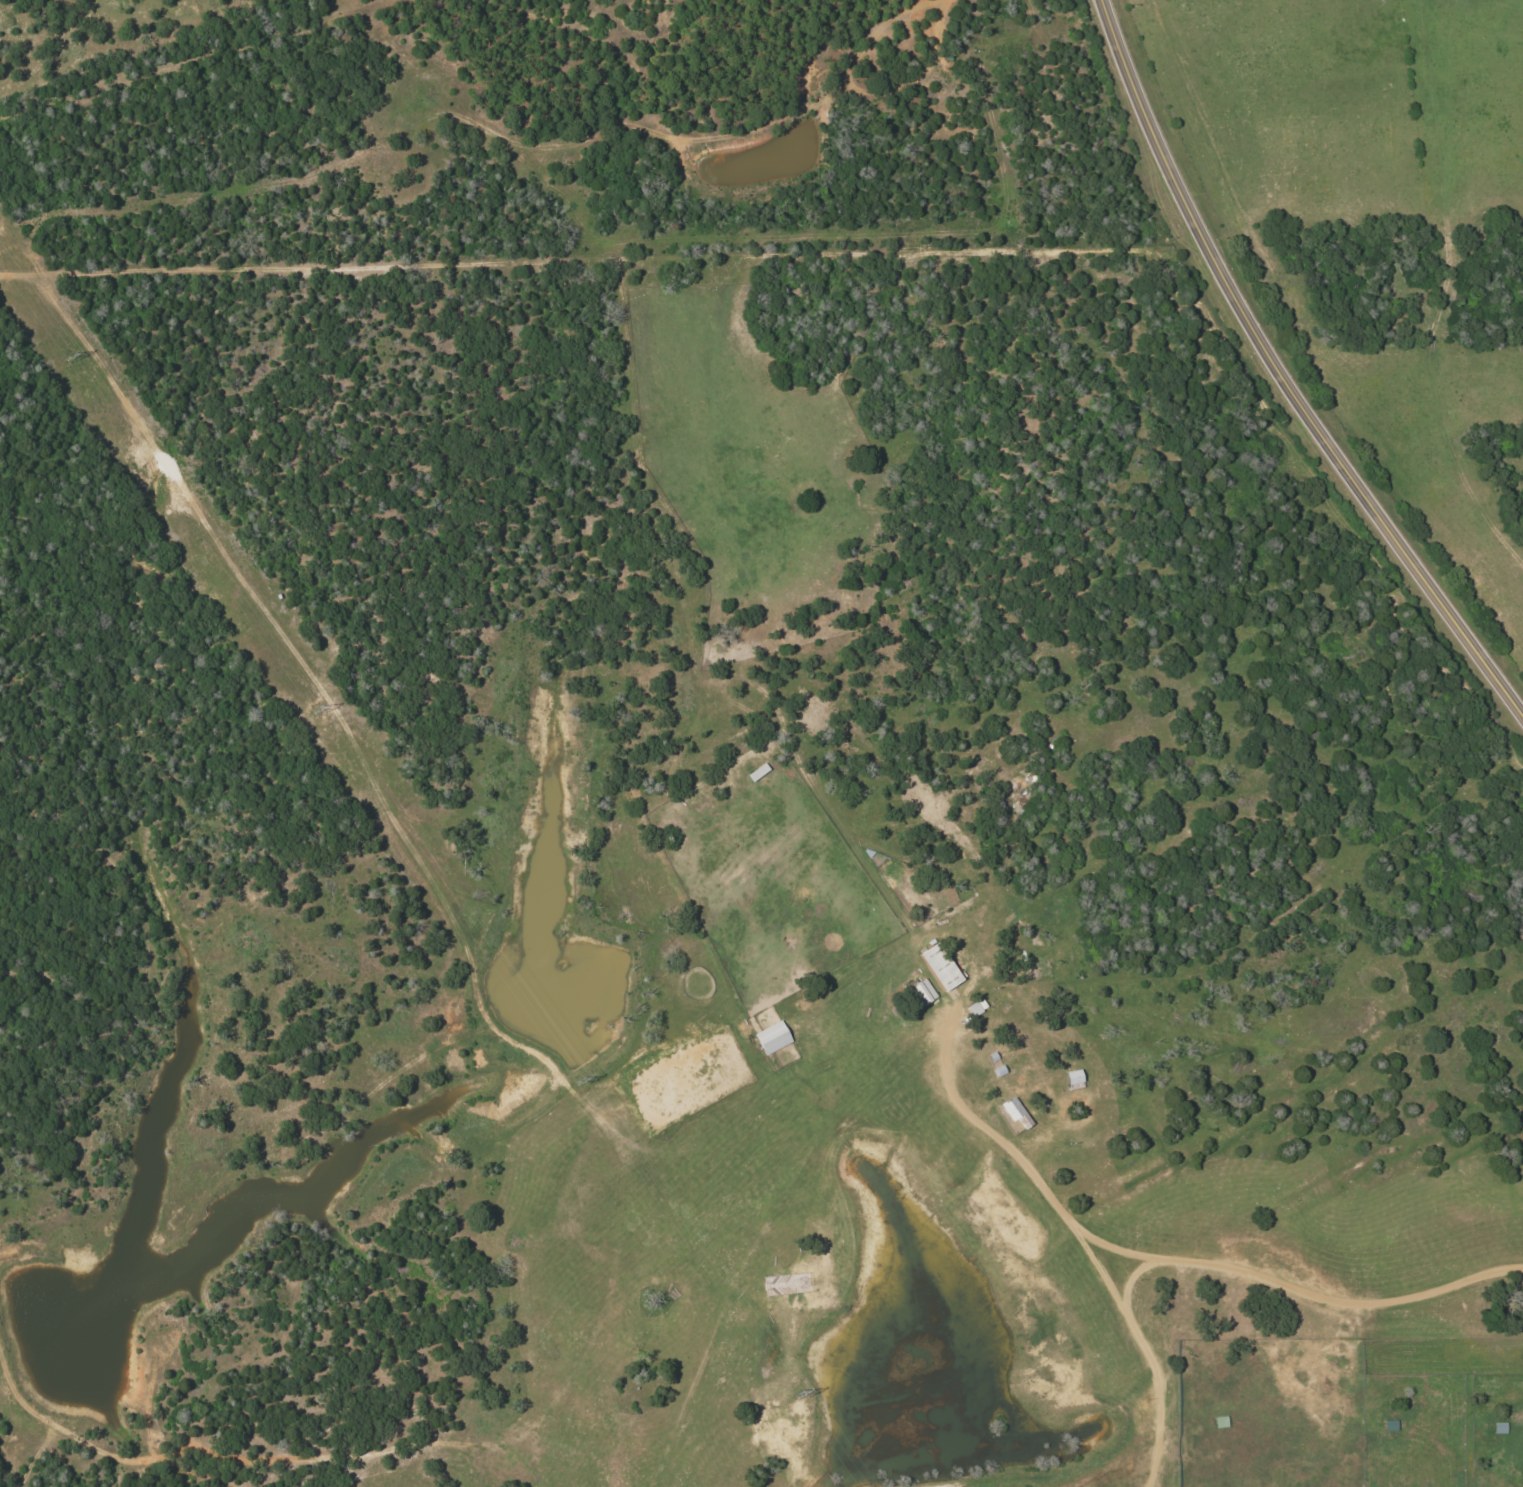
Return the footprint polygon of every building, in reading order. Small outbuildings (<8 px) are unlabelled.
[(961,982),(940,942),(920,952),(941,992),(961,982)] [(937,997),(925,978),(907,991),(919,1009),(937,997)] [(1025,1128),(1032,1123),(1015,1096),(1001,1105),(1012,1122),(1019,1118),(1025,1128)]
